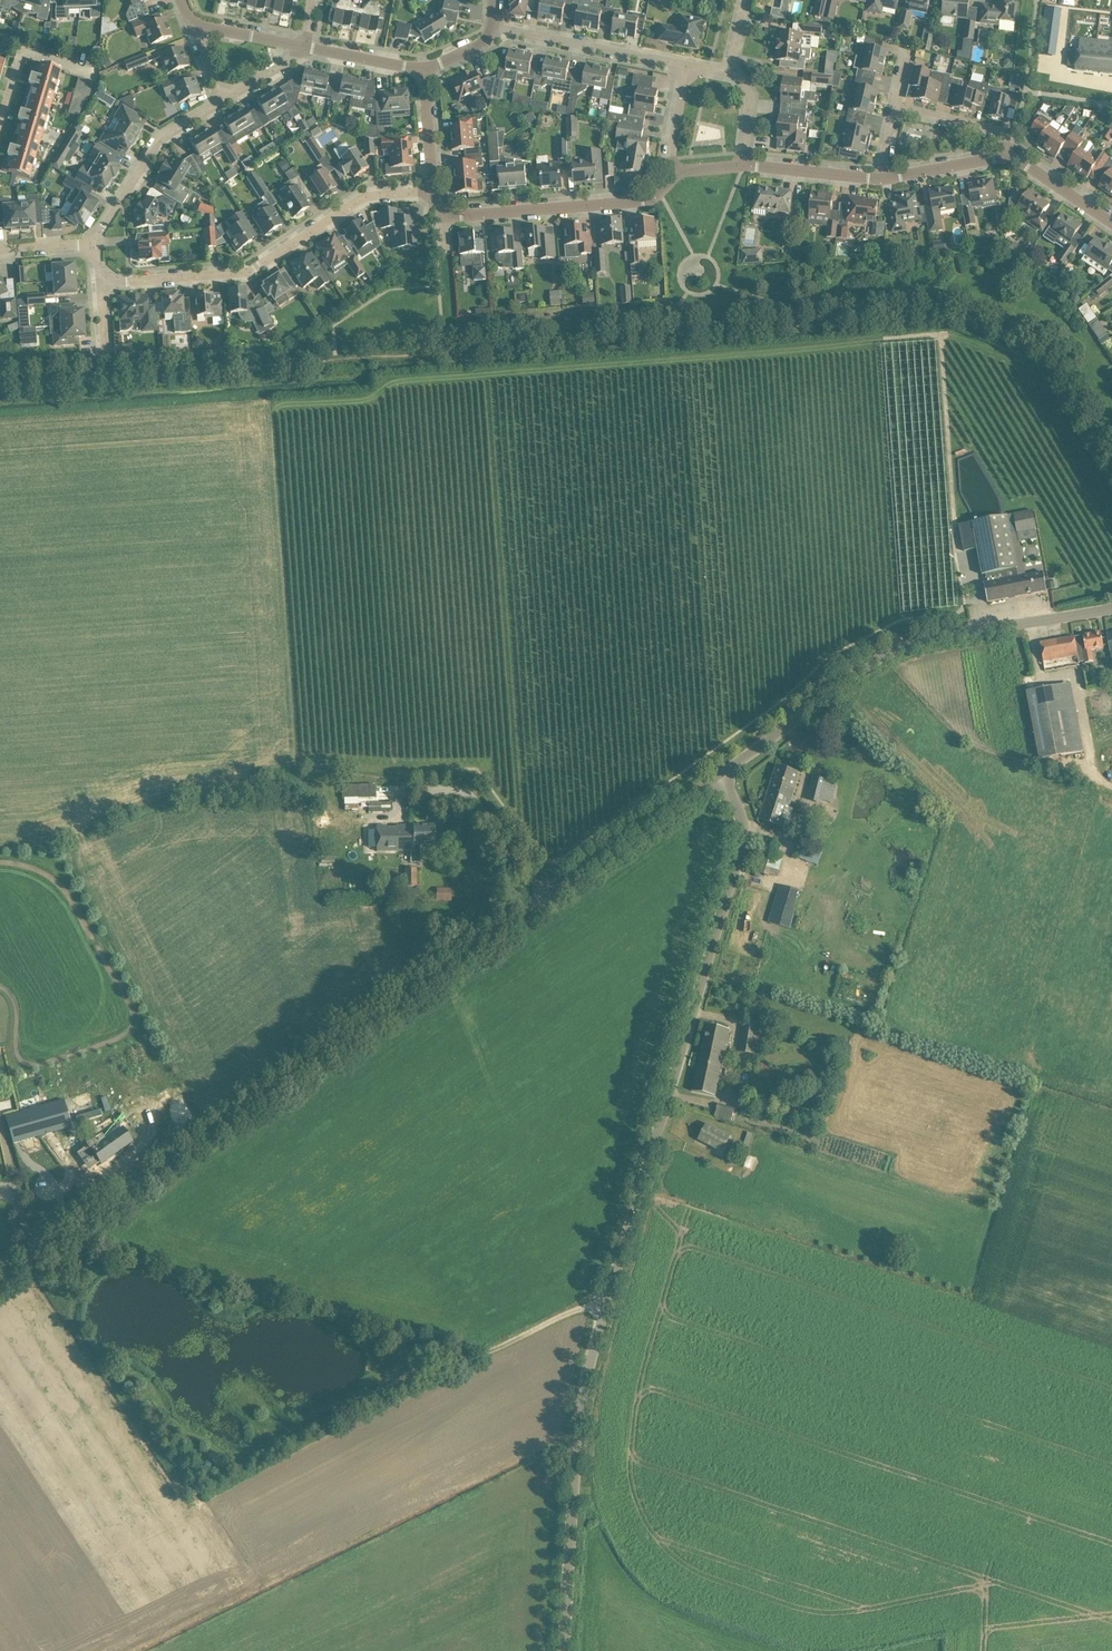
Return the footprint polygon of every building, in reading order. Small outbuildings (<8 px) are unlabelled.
[(27,0),(4,0),(1,8),(10,10),(11,7),(13,8),(18,5),(19,1),(26,4),(27,0)] [(26,4),(33,6),(32,9),(34,14),(38,15),(37,18),(47,21),(49,14),(51,2),(44,0),(27,0),(26,4)] [(80,8),(80,0),(59,0),(59,4),(57,4),(56,12),(56,20),(68,19),(69,11),(73,11),(73,8),(80,8)] [(80,8),(87,8),(88,10),(90,10),(91,18),(100,18),(101,0),(80,0),(80,8)] [(139,19),(149,15),(144,2),(148,0),(130,0),(133,6),(130,6),(126,16),(129,23),(139,19)] [(257,0),(244,0),(243,5),(247,6),(247,9),(255,10),(257,0)] [(255,10),(264,12),(264,10),(269,11),(271,0),(257,0),(255,10)] [(285,0),(271,0),(269,11),(273,11),(273,14),(281,15),(285,0)] [(295,16),(299,0),(285,0),(281,15),(290,17),(291,15),(295,16)] [(347,0),(341,0),(337,5),(332,4),(328,22),(333,23),(332,26),(341,27),(347,0)] [(351,0),(347,0),(341,27),(350,29),(350,27),(355,27),(358,9),(354,8),(351,0)] [(450,0),(445,0),(442,12),(428,20),(426,18),(426,19),(438,38),(450,30),(455,27),(458,15),(460,2),(450,0)] [(512,7),(514,7),(512,15),(525,17),(528,2),(535,3),(535,0),(513,0),(512,7)] [(548,0),(535,0),(542,2),(538,20),(550,22),(554,2),(548,1),(548,0)] [(574,0),(561,0),(560,4),(554,2),(550,22),(562,24),(564,14),(565,6),(572,8),(574,0)] [(572,8),(579,9),(575,27),(587,29),(591,10),(585,9),(586,4),(586,3),(585,0),(574,0),(572,8)] [(829,0),(819,0),(816,16),(814,25),(823,26),(823,24),(829,0)] [(832,20),(833,20),(837,2),(829,0),(823,24),(830,26),(832,20)] [(899,0),(870,0),(867,11),(881,15),(883,7),(897,10),(899,0)] [(927,15),(930,0),(913,0),(910,10),(903,9),(898,29),(909,31),(914,12),(927,15)] [(968,19),(970,0),(944,0),(942,16),(968,19)] [(367,32),(373,2),(371,1),(363,10),(358,9),(355,27),(359,28),(359,31),(367,32)] [(380,13),(376,3),(373,2),(367,32),(376,34),(377,32),(381,33),(385,14),(380,13)] [(610,9),(603,8),(604,5),(592,3),(591,10),(587,29),(599,32),(602,14),(609,15),(610,9)] [(1000,22),(1004,22),(1015,23),(1017,4),(1003,3),(1002,5),(997,5),(997,6),(990,6),(988,19),(986,19),(985,17),(981,16),(980,23),(1000,26),(1000,22)] [(787,10),(775,7),(773,16),(785,19),(787,10)] [(624,37),(627,17),(622,16),(622,11),(610,9),(609,15),(615,16),(612,34),(624,37)] [(1051,11),(1048,41),(1059,43),(1063,43),(1063,38),(1066,13),(1062,12),(1051,11)] [(635,39),(639,21),(645,22),(647,16),(634,14),(633,18),(627,17),(624,37),(635,39)] [(703,20),(692,18),(682,16),(679,32),(676,31),(675,28),(661,25),(658,40),(677,43),(676,45),(697,49),(700,33),(703,34),(705,24),(702,23),(703,20)] [(165,19),(161,20),(153,24),(150,17),(139,21),(132,24),(137,37),(147,33),(151,45),(172,37),(165,19)] [(101,31),(116,31),(115,19),(101,19),(101,31)] [(438,38),(426,19),(412,28),(404,26),(399,24),(395,38),(407,42),(409,37),(415,39),(416,41),(421,38),(425,43),(436,36),(438,38)] [(20,23),(14,21),(12,30),(17,32),(20,23)] [(973,46),(974,44),(975,30),(976,23),(967,22),(964,39),(966,40),(965,45),(973,46)] [(823,26),(814,25),(804,24),(803,33),(822,34),(822,33),(825,33),(826,28),(823,27),(823,26)] [(866,38),(867,38),(869,26),(861,24),(858,37),(866,38)] [(893,30),(883,31),(885,42),(895,40),(893,30)] [(975,30),(974,44),(982,45),(984,32),(975,30)] [(0,39),(0,42),(7,44),(10,35),(2,32),(0,39)] [(803,34),(795,33),(784,32),(783,36),(779,35),(778,41),(777,41),(777,46),(811,49),(813,37),(803,35),(803,34)] [(926,35),(923,50),(931,52),(933,43),(934,37),(926,35)] [(872,39),(867,38),(866,38),(864,46),(868,47),(866,59),(885,63),(888,51),(870,47),(872,39)] [(1068,66),(1075,67),(1075,70),(1111,74),(1111,42),(1087,40),(1086,49),(1077,48),(1077,52),(1069,51),(1068,66)] [(810,60),(811,49),(777,46),(776,51),(777,51),(776,57),(781,57),(781,61),(791,62),(790,69),(804,70),(805,64),(806,59),(810,60)] [(90,55),(100,58),(100,48),(95,48),(91,50),(90,55)] [(189,66),(184,54),(182,48),(160,57),(161,57),(153,60),(155,65),(163,62),(168,74),(189,66)] [(518,73),(522,53),(510,51),(506,70),(518,73)] [(530,73),(531,66),(533,55),(522,53),(518,73),(516,81),(523,82),(523,78),(535,80),(537,75),(530,73)] [(145,54),(125,63),(128,71),(149,63),(145,54)] [(885,63),(866,59),(857,57),(854,68),(859,69),(857,77),(863,79),(865,71),(882,75),(885,63)] [(553,86),(558,60),(547,58),(545,69),(543,76),(537,75),(535,80),(535,85),(543,87),(547,85),(553,86)] [(108,59),(101,64),(106,70),(112,65),(108,59)] [(1004,68),(1013,70),(1014,61),(1009,59),(1005,62),(1004,68)] [(573,82),(575,72),(569,70),(570,62),(558,60),(553,86),(553,91),(571,94),(572,90),(572,86),(573,82)] [(25,98),(51,106),(62,71),(62,70),(36,63),(36,64),(34,63),(32,70),(34,71),(32,76),(31,76),(29,85),(29,86),(25,98)] [(598,68),(586,66),(583,84),(573,82),(572,86),(572,90),(571,94),(578,96),(582,93),(587,89),(588,86),(595,87),(598,68)] [(312,96),(317,72),(308,67),(306,70),(304,70),(303,80),(296,78),(293,92),(299,93),(299,94),(312,96)] [(827,67),(826,75),(827,76),(833,76),(834,71),(836,71),(836,68),(827,67)] [(933,71),(920,68),(914,67),(909,86),(916,88),(914,99),(926,102),(933,71)] [(607,88),(608,81),(610,70),(598,68),(595,87),(592,97),(601,99),(602,93),(612,95),(613,89),(607,88)] [(629,70),(620,68),(619,75),(628,77),(629,70)] [(331,100),(334,85),(328,83),(329,75),(328,74),(327,71),(317,72),(312,96),(331,100)] [(499,71),(497,80),(504,81),(506,73),(499,71)] [(952,76),(933,71),(926,102),(938,104),(940,94),(947,96),(951,79),(952,76)] [(492,101),(495,87),(497,76),(491,79),(490,77),(480,81),(477,73),(471,75),(470,72),(468,72),(469,74),(464,76),(451,82),(460,101),(484,90),(488,100),(492,101)] [(833,76),(827,76),(826,75),(813,74),(812,84),(833,86),(834,76),(833,76)] [(352,97),(355,79),(346,75),(344,78),(342,77),(341,86),(334,85),(331,100),(338,101),(339,94),(352,97)] [(654,78),(635,75),(633,86),(634,86),(634,90),(628,89),(627,97),(637,98),(656,102),(659,90),(652,89),(654,78)] [(179,103),(182,102),(200,95),(194,79),(182,84),(179,77),(169,81),(161,84),(167,97),(175,94),(179,103)] [(804,80),(795,79),(784,77),(782,90),(802,92),(804,80)] [(861,86),(863,79),(857,77),(854,91),(858,92),(857,98),(876,103),(879,91),(861,86)] [(1020,87),(1020,78),(1010,77),(1009,87),(1020,87)] [(77,116),(89,98),(94,82),(79,78),(68,114),(77,116)] [(376,112),(375,99),(374,90),(366,91),(367,82),(366,82),(365,79),(355,79),(352,97),(350,107),(371,111),(376,112)] [(964,82),(951,79),(947,96),(954,97),(952,108),(964,110),(969,90),(967,90),(962,89),(964,82)] [(990,84),(979,82),(972,80),(972,81),(969,81),(967,90),(969,90),(964,110),(976,113),(978,102),(985,104),(988,93),(989,87),(990,84)] [(293,93),(291,94),(284,98),(278,89),(277,90),(275,87),(267,95),(277,110),(283,106),(287,112),(292,119),(301,113),(296,106),(297,106),(299,94),(299,93),(293,92),(293,93)] [(1020,94),(1009,91),(989,87),(988,93),(993,94),(989,116),(1001,119),(1001,117),(1007,118),(1009,109),(1016,111),(1020,94)] [(99,90),(95,96),(99,99),(103,93),(99,90)] [(408,90),(381,92),(381,99),(375,99),(376,112),(376,118),(377,127),(378,139),(383,138),(385,138),(384,127),(393,127),(392,119),(410,117),(409,110),(408,90)] [(816,93),(802,92),(782,90),(781,102),(792,103),(791,110),(807,111),(808,101),(815,102),(816,93)] [(264,127),(273,121),(281,117),(277,110),(267,95),(257,98),(258,101),(257,102),(261,110),(256,113),(264,127)] [(529,107),(531,98),(523,96),(521,105),(529,107)] [(15,135),(40,142),(51,106),(25,98),(21,112),(18,121),(19,122),(15,135)] [(654,114),(656,102),(637,98),(635,105),(631,104),(629,116),(623,115),(622,124),(633,126),(643,128),(646,113),(654,114)] [(873,115),(876,103),(857,98),(855,105),(851,104),(848,117),(854,118),(856,111),(873,115)] [(139,115),(130,109),(123,105),(115,118),(111,124),(136,139),(144,127),(135,122),(139,115)] [(264,127),(256,113),(250,117),(245,109),(244,110),(241,108),(234,115),(244,130),(248,137),(264,127)] [(87,109),(83,115),(85,117),(91,116),(93,112),(87,109)] [(806,123),(807,111),(791,110),(791,116),(780,115),(778,127),(807,130),(808,123),(806,123)] [(606,111),(598,113),(599,120),(607,119),(606,111)] [(231,147),(237,143),(248,137),(244,130),(234,115),(224,118),(225,121),(224,122),(227,127),(221,131),(231,147)] [(1052,123),(1050,122),(1041,115),(1031,131),(1038,135),(1040,132),(1043,135),(1036,145),(1046,152),(1063,127),(1054,121),(1052,123)] [(578,134),(577,116),(567,117),(567,135),(578,134)] [(313,117),(306,121),(310,127),(317,123),(313,117)] [(451,127),(451,139),(474,137),(481,136),(482,132),(479,128),(479,125),(478,120),(481,120),(483,119),(482,117),(455,120),(455,127),(451,127)] [(870,143),(872,135),(869,134),(870,130),(852,126),(854,118),(848,117),(845,130),(849,131),(848,138),(870,143)] [(303,133),(308,130),(310,128),(305,120),(298,124),(303,133)] [(1102,136),(1110,142),(1111,139),(1111,123),(1108,129),(1107,128),(1102,136)] [(128,152),(136,139),(111,124),(108,131),(107,130),(99,143),(116,153),(119,147),(128,152)] [(647,155),(650,139),(643,138),(644,129),(643,128),(633,126),(622,124),(619,124),(616,139),(619,139),(617,150),(630,152),(646,155),(647,155)] [(311,133),(313,137),(320,133),(315,125),(310,128),(308,130),(310,133),(311,133)] [(806,141),(807,130),(778,127),(777,139),(788,141),(787,150),(805,152),(806,141)] [(1075,134),(1070,132),(1063,127),(1046,152),(1056,158),(1063,148),(1069,152),(1082,132),(1078,130),(1075,134)] [(75,128),(63,147),(75,155),(80,146),(75,143),(82,132),(75,128)] [(212,129),(211,130),(208,128),(201,135),(211,151),(216,147),(217,150),(223,151),(232,166),(240,161),(231,147),(221,131),(215,134),(212,129)] [(491,163),(500,162),(498,132),(488,133),(491,163)] [(1087,143),(1082,139),(1085,134),(1082,132),(1069,152),(1074,156),(1067,166),(1077,173),(1094,148),(1095,147),(1087,143)] [(30,178),(40,142),(15,135),(11,148),(10,148),(9,152),(7,157),(8,157),(6,163),(4,162),(2,169),(4,170),(4,171),(30,179),(30,178)] [(200,157),(211,151),(201,135),(191,138),(192,141),(191,142),(197,153),(191,156),(195,163),(198,167),(204,163),(200,157)] [(318,161),(325,156),(313,137),(306,142),(318,161)] [(412,143),(398,144),(398,137),(385,138),(383,138),(384,148),(389,150),(390,156),(413,155),(412,143)] [(475,144),(474,137),(451,139),(452,151),(465,150),(465,156),(483,155),(482,150),(481,148),(480,143),(475,144)] [(868,151),(870,143),(848,138),(845,149),(841,148),(839,157),(845,158),(847,150),(864,154),(865,150),(868,151)] [(364,140),(366,157),(375,156),(373,139),(364,140)] [(559,160),(568,160),(567,140),(558,140),(559,160)] [(113,154),(104,148),(97,144),(91,155),(98,160),(94,166),(114,179),(120,170),(118,169),(120,166),(110,159),(113,154)] [(62,149),(51,166),(58,170),(65,160),(70,163),(75,155),(63,147),(62,149)] [(1094,169),(1100,173),(1108,160),(1110,158),(1094,148),(1077,173),(1087,179),(1094,169)] [(369,169),(363,159),(356,149),(341,158),(344,162),(338,165),(345,176),(351,172),(354,178),(369,169)] [(602,171),(601,160),(601,151),(587,152),(588,162),(573,163),(574,183),(594,181),(594,171),(602,171)] [(642,174),(646,155),(630,152),(628,160),(626,171),(642,174)] [(386,175),(402,174),(401,167),(413,166),(413,155),(390,156),(391,163),(385,165),(386,175)] [(453,164),(454,175),(477,173),(477,167),(483,166),(483,155),(465,156),(466,163),(453,164)] [(198,167),(195,163),(191,156),(180,163),(172,158),(168,163),(166,162),(163,168),(183,180),(186,175),(191,178),(194,176),(196,179),(203,175),(198,167)] [(527,186),(526,175),(525,166),(515,167),(515,160),(516,160),(505,158),(506,158),(506,168),(499,168),(500,177),(501,188),(502,188),(502,190),(501,190),(501,191),(528,189),(528,188),(526,188),(526,186),(527,186)] [(285,160),(278,164),(285,174),(292,169),(285,160)] [(1111,188),(1111,163),(1108,160),(1100,173),(1106,177),(1099,187),(1108,194),(1111,188)] [(562,186),(561,175),(560,163),(538,165),(538,166),(539,178),(541,177),(542,187),(562,186)] [(336,187),(330,178),(325,170),(325,171),(321,164),(317,167),(321,173),(309,181),(314,188),(320,198),(327,193),(330,197),(336,193),(333,189),(336,187)] [(614,176),(614,164),(604,164),(604,176),(614,176)] [(114,179),(94,166),(90,172),(83,168),(76,178),(83,182),(92,188),(95,183),(105,189),(112,178),(114,179)] [(180,185),(183,180),(163,168),(159,173),(161,174),(157,181),(168,187),(164,194),(182,206),(189,195),(182,191),(185,188),(180,185)] [(225,174),(228,179),(237,174),(234,168),(225,174)] [(292,190),(280,197),(287,208),(294,217),(306,209),(303,204),(306,202),(299,192),(306,188),(294,168),(292,169),(285,174),(290,181),(287,183),(292,190)] [(256,172),(247,178),(260,199),(270,193),(256,172)] [(484,192),(483,181),(478,180),(477,173),(454,175),(455,187),(468,186),(468,193),(484,192)] [(72,191),(77,194),(79,191),(83,185),(68,176),(63,185),(72,191)] [(997,199),(995,190),(993,179),(975,183),(975,184),(968,185),(972,204),(997,199)] [(790,212),(791,203),(792,192),(771,190),(771,188),(760,187),(759,195),(756,195),(755,209),(790,212)] [(956,208),(955,200),(953,189),(941,191),(941,189),(930,191),(934,213),(956,208)] [(1030,192),(1029,191),(1025,196),(1024,195),(1016,189),(1009,199),(1010,200),(1009,209),(1016,213),(1015,214),(1022,219),(1025,214),(1031,218),(1029,222),(1042,231),(1045,227),(1051,218),(1044,214),(1050,205),(1038,197),(1038,196),(1032,191),(1030,192)] [(79,191),(77,194),(72,191),(66,201),(67,202),(74,206),(91,216),(99,203),(89,197),(82,193),(79,191)] [(831,218),(832,206),(833,195),(812,192),(810,216),(831,218)] [(903,196),(897,197),(898,203),(887,205),(890,220),(892,232),(905,229),(904,222),(921,219),(918,204),(916,204),(915,194),(904,196),(904,195),(902,196),(903,196)] [(42,213),(41,208),(40,195),(27,196),(28,205),(19,206),(21,231),(30,231),(30,227),(35,227),(34,214),(41,213),(42,213)] [(140,204),(135,212),(137,213),(136,216),(137,228),(149,227),(149,234),(160,233),(165,233),(164,225),(154,226),(154,220),(159,213),(167,218),(175,204),(172,202),(163,196),(158,204),(147,197),(142,205),(140,204)] [(848,208),(847,222),(856,223),(865,224),(865,222),(874,223),(872,236),(884,237),(885,221),(876,220),(877,213),(878,201),(865,200),(866,198),(849,196),(848,208)] [(19,206),(10,206),(10,199),(0,199),(0,215),(5,215),(6,229),(11,229),(11,232),(21,231),(19,206)] [(282,225),(276,215),(271,208),(266,201),(258,206),(255,208),(253,211),(253,215),(255,219),(254,219),(265,236),(282,225)] [(91,216),(74,206),(67,202),(60,212),(51,212),(50,207),(41,208),(42,213),(41,213),(42,224),(43,224),(52,223),(52,230),(62,229),(61,224),(67,223),(69,221),(77,227),(79,224),(84,228),(91,216)] [(178,205),(177,210),(186,213),(188,208),(178,205)] [(966,226),(977,224),(973,208),(963,210),(966,226)] [(394,248),(406,247),(417,246),(415,230),(416,229),(415,219),(397,220),(396,210),(380,212),(381,223),(381,228),(392,228),(394,248)] [(252,227),(246,218),(242,212),(229,220),(234,228),(227,233),(231,240),(230,241),(237,252),(252,242),(246,231),(252,227)] [(214,217),(209,215),(204,214),(205,229),(215,228),(214,217)] [(1071,242),(1075,236),(1081,226),(1064,214),(1059,221),(1055,219),(1043,237),(1055,245),(1062,236),(1071,242)] [(943,230),(941,217),(935,216),(927,217),(930,233),(943,230)] [(637,242),(645,242),(656,241),(655,218),(635,220),(637,242)] [(348,234),(343,237),(351,250),(354,248),(361,259),(381,246),(374,223),(365,229),(360,220),(345,230),(348,234)] [(624,243),(623,232),(622,221),(603,222),(604,228),(600,228),(601,240),(602,245),(624,243)] [(839,223),(835,222),(829,222),(827,237),(837,238),(836,242),(837,242),(839,223)] [(848,226),(848,224),(839,223),(837,242),(844,243),(844,240),(847,240),(849,226),(848,226)] [(578,225),(565,226),(565,237),(567,256),(592,254),(591,245),(590,234),(583,234),(582,229),(578,229),(578,225)] [(546,237),(546,233),(546,227),(527,229),(529,250),(538,249),(539,254),(541,253),(542,260),(556,259),(555,248),(554,237),(546,237)] [(217,247),(215,228),(205,229),(204,229),(204,237),(205,248),(217,247)] [(498,236),(492,236),(493,247),(493,248),(499,248),(499,252),(496,255),(496,260),(500,264),(513,263),(513,268),(513,270),(525,269),(523,256),(522,243),(514,244),(514,242),(513,231),(498,232),(498,236)] [(149,243),(138,244),(139,261),(146,261),(159,260),(158,260),(162,259),(161,247),(169,246),(168,235),(168,232),(165,233),(160,233),(149,234),(148,234),(149,243)] [(484,241),(476,241),(475,233),(459,234),(460,238),(459,239),(458,239),(458,240),(457,240),(457,241),(457,242),(456,243),(457,245),(457,246),(458,247),(459,248),(460,248),(461,248),(461,255),(463,255),(463,261),(464,262),(466,263),(468,264),(472,263),(474,263),(475,281),(487,280),(486,267),(485,267),(485,266),(484,253),(485,253),(484,241)] [(319,246),(317,247),(322,254),(321,254),(326,261),(331,268),(335,273),(348,264),(346,261),(349,259),(340,245),(334,236),(326,241),(325,240),(318,245),(319,246)] [(1108,270),(1111,264),(1111,247),(1111,248),(1097,238),(1086,255),(1108,270)] [(1026,256),(1033,246),(1033,245),(1026,241),(1021,248),(1024,250),(1022,254),(1026,256)] [(1066,265),(1076,250),(1068,245),(1058,260),(1066,265)] [(639,247),(630,247),(632,277),(641,276),(639,247)] [(743,265),(763,263),(762,249),(742,251),(743,265)] [(595,251),(597,273),(607,273),(605,250),(595,251)] [(325,276),(319,266),(311,254),(292,266),(297,273),(295,275),(301,284),(304,288),(314,282),(319,289),(330,282),(325,276)] [(349,259),(346,261),(348,264),(357,278),(366,273),(355,256),(349,259)] [(54,281),(76,279),(75,264),(45,267),(45,274),(53,273),(54,281)] [(386,265),(380,269),(384,275),(390,271),(386,265)] [(25,284),(25,279),(24,268),(15,269),(16,280),(16,284),(25,284)] [(8,319),(17,318),(15,300),(8,300),(6,293),(8,292),(0,275),(0,276),(0,297),(1,301),(3,319),(8,319)] [(266,287),(263,289),(268,297),(271,295),(275,301),(279,307),(289,301),(300,294),(296,287),(289,278),(283,282),(278,275),(264,284),(266,287)] [(1056,279),(1062,286),(1067,283),(1062,275),(1056,279)] [(1094,290),(1100,296),(1111,287),(1111,275),(1110,277),(1094,290)] [(47,297),(66,295),(77,294),(76,279),(54,281),(54,288),(47,289),(47,297)] [(622,304),(632,303),(631,286),(621,287),(622,304)] [(273,324),(270,317),(269,315),(265,307),(256,311),(252,303),(249,303),(246,297),(246,290),(229,291),(231,313),(238,313),(239,314),(239,316),(240,318),(241,319),(242,320),(243,321),(244,321),(245,322),(247,322),(249,323),(250,323),(251,322),(253,322),(253,323),(260,319),(264,328),(273,324)] [(560,291),(550,292),(551,306),(561,305),(560,291)] [(1080,300),(1082,293),(1073,292),(1072,299),(1075,304),(1080,300)] [(584,306),(596,305),(594,293),(583,294),(584,306)] [(28,296),(29,306),(45,304),(44,294),(28,296)] [(177,294),(163,295),(164,314),(174,314),(174,317),(175,333),(192,331),(189,298),(182,299),(177,299),(177,294)] [(224,316),(224,313),(223,302),(213,303),(212,294),(196,295),(197,316),(205,316),(205,318),(224,316)] [(154,307),(147,308),(146,296),(119,298),(121,321),(122,332),(126,332),(130,330),(133,328),(134,327),(134,324),(134,320),(134,317),(142,317),(143,331),(156,330),(155,318),(154,307)] [(270,303),(265,307),(269,315),(275,312),(270,303)] [(51,326),(84,324),(83,310),(76,311),(76,304),(51,306),(52,317),(50,317),(51,326)] [(483,315),(492,314),(491,306),(482,307),(483,315)] [(1092,312),(1084,317),(1088,323),(1097,318),(1092,312)] [(10,333),(18,329),(16,324),(8,328),(10,333)] [(54,346),(68,345),(79,344),(78,338),(85,337),(84,324),(51,326),(51,334),(53,334),(54,346)] [(1103,327),(1094,332),(1100,340),(1108,335),(1103,327)] [(36,328),(19,329),(20,336),(37,335),(36,328)] [(169,336),(160,337),(161,349),(170,349),(169,336)] [(1033,510),(1014,514),(1017,533),(1037,530),(1033,510)] [(1008,515),(959,524),(964,551),(977,549),(982,575),(986,574),(987,583),(984,584),(985,591),(987,602),(1046,590),(1042,572),(1025,576),(1017,533),(1011,534),(1008,515)] [(1104,648),(1103,643),(1101,632),(1040,643),(1045,672),(1080,665),(1079,662),(1085,661),(1085,663),(1093,662),(1091,650),(1104,648)] [(1027,691),(1040,760),(1084,751),(1071,683),(1027,691)] [(800,774),(788,769),(777,766),(766,799),(790,806),(796,789),(794,789),(800,774)] [(814,775),(806,804),(822,808),(825,801),(827,801),(833,781),(814,775)] [(790,807),(790,806),(766,799),(759,819),(788,829),(793,816),(792,815),(794,808),(790,807)] [(368,802),(368,812),(391,811),(390,802),(368,802)] [(411,850),(411,862),(420,862),(420,845),(435,845),(435,825),(397,826),(397,827),(396,828),(390,828),(389,827),(379,827),(379,828),(377,850),(411,850)] [(405,869),(405,887),(415,886),(414,869),(405,869)] [(354,892),(365,892),(365,882),(355,882),(354,892)] [(783,884),(772,920),(786,924),(797,888),(783,884)] [(436,888),(435,901),(451,901),(451,888),(436,888)] [(744,1021),(739,1052),(757,1055),(762,1023),(744,1021)] [(731,1029),(718,1027),(707,1024),(703,1046),(727,1050),(727,1049),(731,1029)] [(730,1049),(727,1049),(727,1050),(703,1046),(693,1091),(716,1096),(724,1058),(727,1059),(730,1049)] [(117,1115),(114,1104),(109,1086),(6,1115),(14,1144),(117,1115)] [(716,1107),(714,1117),(731,1120),(733,1110),(716,1107)] [(732,1135),(707,1122),(698,1139),(722,1153),(732,1135)] [(89,1143),(76,1152),(82,1160),(93,1152),(100,1160),(103,1158),(104,1159),(105,1158),(107,1160),(132,1142),(123,1128),(94,1149),(89,1143)] [(64,1139),(51,1150),(61,1162),(55,1168),(62,1177),(58,1180),(66,1190),(90,1171),(64,1139)] [(135,1249),(119,1245),(117,1254),(133,1258),(135,1249)]
